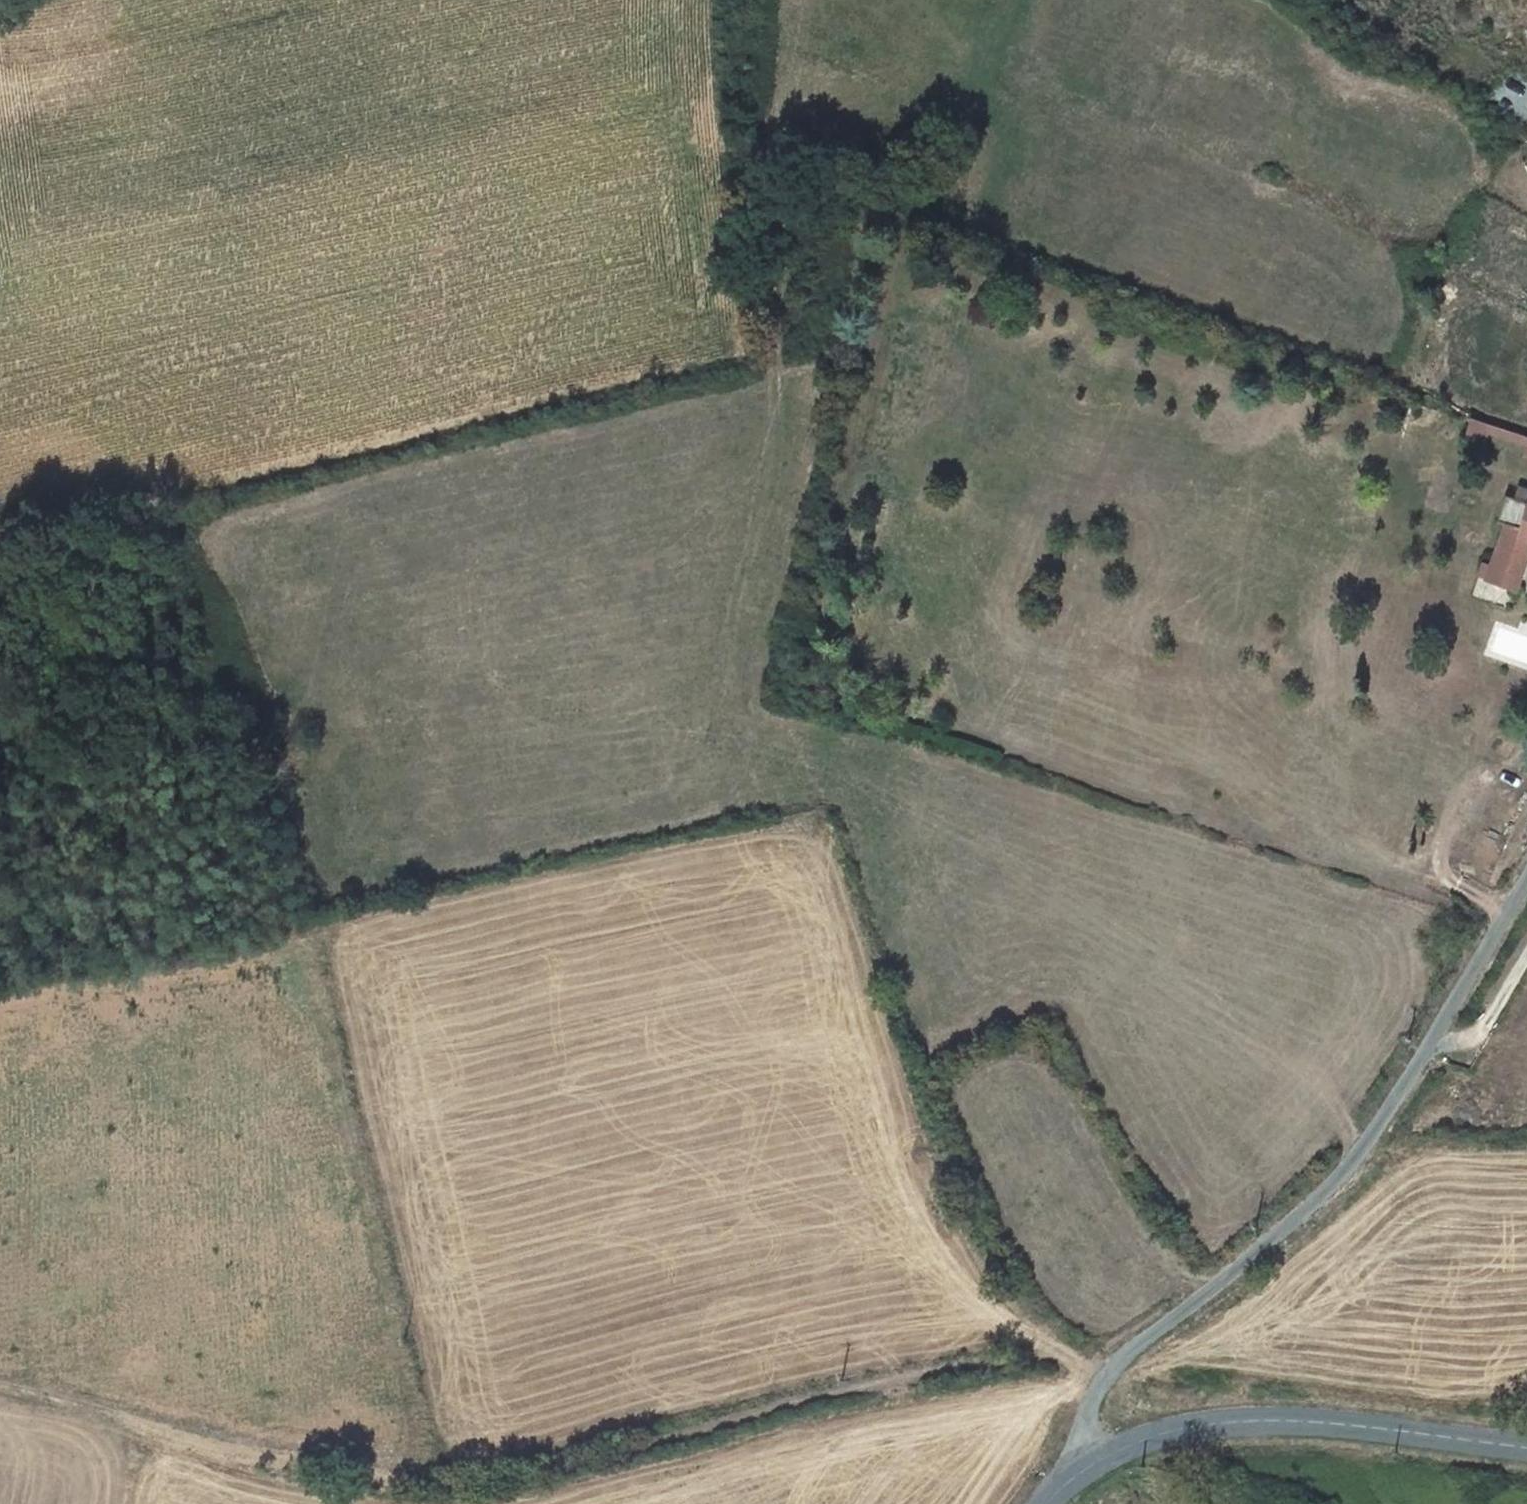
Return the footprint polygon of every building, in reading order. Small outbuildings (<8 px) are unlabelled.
[(1479,441),(1484,425),(1475,421),(1469,437),(1479,441)] [(1526,531),(1512,527),(1491,586),(1520,596),(1526,576),(1526,527),(1526,531)]
